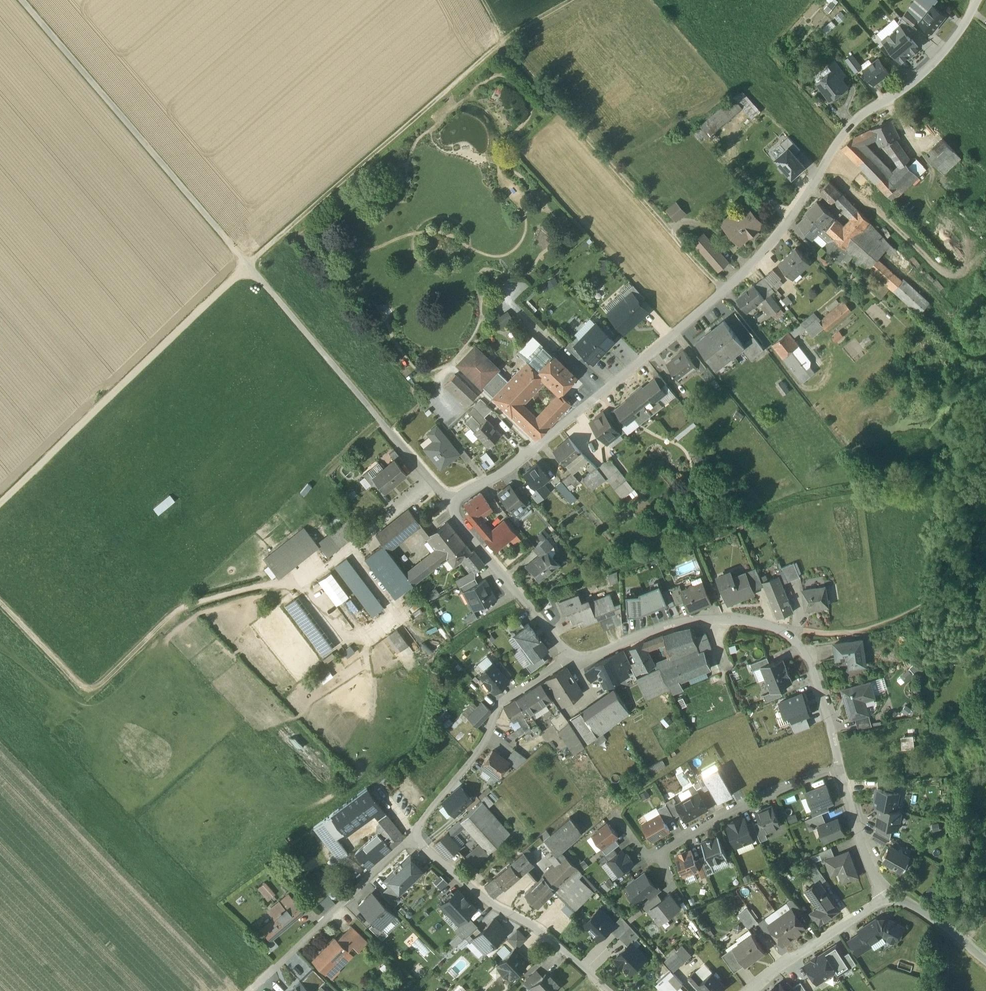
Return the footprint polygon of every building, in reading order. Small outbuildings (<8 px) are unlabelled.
[(826,9),(830,12),(839,1),(838,0),(828,0),(831,3),(826,9)] [(936,0),(916,0),(906,11),(917,20),(919,22),(932,6),(933,7),(937,1),(936,0)] [(933,7),(932,6),(919,22),(919,23),(931,32),(945,16),(933,7)] [(917,20),(906,11),(901,17),(912,26),(917,20)] [(901,17),(898,23),(900,26),(909,36),(917,30),(912,26),(901,17)] [(900,26),(892,33),(910,54),(918,47),(909,36),(900,26)] [(901,62),(910,54),(892,33),(883,41),(885,43),(901,62)] [(880,48),(885,43),(878,35),(873,39),(880,48)] [(851,55),(845,60),(849,65),(855,60),(851,55)] [(879,59),(862,71),(873,85),(889,73),(879,59)] [(861,68),(855,60),(849,65),(855,73),(861,68)] [(834,63),(829,67),(832,72),(839,80),(844,77),(834,63)] [(839,80),(832,72),(825,77),(826,79),(819,85),(830,99),(831,98),(834,99),(837,97),(837,94),(845,88),(839,80)] [(760,112),(742,91),(733,97),(741,107),(752,119),(760,112)] [(733,97),(701,126),(709,135),(709,136),(741,107),(733,97)] [(890,121),(868,132),(872,141),(875,139),(879,147),(885,145),(896,140),(899,139),(890,121)] [(701,126),(692,133),(701,142),(709,135),(701,126)] [(868,132),(851,140),(858,147),(872,141),(868,132)] [(800,151),(788,137),(780,144),(786,151),(789,148),(795,155),(800,151)] [(953,150),(942,139),(925,155),(935,166),(953,150)] [(851,140),(850,140),(841,150),(887,196),(896,187),(888,179),(858,147),(851,140)] [(896,140),(885,145),(892,154),(901,148),(896,140)] [(776,159),(792,177),(805,166),(795,155),(789,148),(786,151),(776,159)] [(901,148),(892,154),(901,167),(906,163),(910,159),(901,148)] [(953,150),(935,166),(943,175),(961,159),(953,150)] [(763,153),(753,165),(761,173),(772,162),(763,153)] [(918,177),(906,163),(901,167),(888,179),(896,187),(897,189),(902,184),(907,188),(918,177)] [(841,194),(829,182),(820,191),(832,203),(835,200),(841,194)] [(896,187),(887,196),(893,202),(907,188),(902,184),(897,189),(896,187)] [(859,211),(841,194),(835,200),(853,218),(859,211)] [(685,213),(675,200),(666,207),(676,220),(685,213)] [(832,216),(817,201),(805,212),(807,214),(821,227),(832,216)] [(747,207),(727,225),(742,242),(748,236),(749,238),(757,231),(756,229),(762,224),(747,207)] [(843,229),(834,239),(844,249),(845,249),(858,235),(870,222),(859,211),(853,218),(843,229)] [(821,227),(807,214),(797,224),(813,239),(818,234),(823,228),(821,227)] [(835,221),(826,231),(833,238),(834,239),(843,229),(835,221)] [(870,247),(858,261),(867,269),(876,260),(889,245),(876,230),(870,222),(858,235),(870,247)] [(826,231),(823,228),(818,234),(828,242),(833,238),(826,231)] [(709,241),(703,235),(694,243),(709,261),(715,256),(705,244),(709,241)] [(870,247),(858,235),(845,249),(849,253),(858,261),(870,247)] [(834,239),(833,238),(828,242),(823,248),(836,258),(844,249),(834,239)] [(719,253),(709,241),(705,244),(715,256),(719,253)] [(809,262),(796,248),(779,263),(791,277),(797,271),(798,272),(809,262)] [(844,249),(836,258),(840,262),(849,253),(845,249),(844,249)] [(728,263),(719,253),(715,256),(709,261),(718,271),(728,263)] [(607,260),(600,261),(601,269),(608,269),(607,260)] [(876,260),(867,269),(880,281),(889,289),(892,291),(901,282),(901,281),(876,260)] [(773,269),(764,278),(771,287),(781,278),(773,269)] [(798,272),(797,271),(791,277),(792,278),(793,277),(796,281),(802,276),(798,272)] [(771,287),(764,278),(754,286),(764,299),(769,295),(774,291),(771,287)] [(929,303),(903,279),(901,281),(901,282),(892,291),(918,315),(929,303)] [(880,281),(871,291),(880,300),(889,289),(880,281)] [(644,298),(632,284),(627,289),(639,303),(644,298)] [(754,286),(737,299),(747,313),(762,301),(764,299),(754,286)] [(626,298),(607,314),(623,333),(642,316),(634,307),(639,303),(627,289),(622,293),(626,298)] [(769,295),(764,299),(762,301),(776,318),(783,312),(769,295)] [(647,311),(639,303),(634,307),(642,316),(647,311)] [(842,303),(821,321),(825,326),(836,317),(838,319),(843,314),(842,312),(847,308),(842,303)] [(824,328),(812,314),(801,323),(805,328),(813,337),(824,328)] [(724,321),(698,342),(718,368),(743,348),(745,347),(744,346),(724,321)] [(616,341),(596,322),(579,339),(576,336),(571,342),(594,363),(616,341)] [(801,323),(788,333),(792,338),(805,328),(801,323)] [(788,333),(772,345),(783,358),(791,352),(798,346),(792,338),(788,333)] [(552,355),(532,336),(516,352),(526,362),(537,371),(552,355)] [(762,348),(754,337),(744,346),(745,347),(743,348),(750,357),(762,348)] [(584,354),(571,342),(566,347),(579,359),(584,354)] [(810,362),(798,346),(791,352),(806,370),(809,367),(810,367),(810,362)] [(490,363),(475,348),(475,347),(474,348),(464,359),(464,358),(458,365),(459,365),(480,385),(481,386),(493,397),(508,381),(496,370),(497,368),(491,363),(490,363)] [(684,351),(679,355),(680,356),(668,365),(673,372),(673,373),(674,374),(678,379),(690,369),(690,370),(695,366),(691,360),(684,351)] [(806,370),(791,352),(783,358),(783,359),(797,377),(806,370)] [(537,371),(536,372),(536,373),(557,393),(558,394),(559,393),(575,377),(552,355),(537,371)] [(706,367),(697,356),(691,360),(695,366),(700,372),(706,367)] [(493,397),(492,397),(536,439),(537,438),(536,438),(546,427),(547,427),(569,402),(559,393),(558,394),(557,393),(535,416),(521,404),(544,380),(536,373),(536,372),(537,371),(526,362),(508,381),(493,397)] [(806,370),(797,377),(802,382),(814,373),(809,367),(806,370)] [(475,394),(454,374),(444,384),(465,405),(475,394)] [(667,384),(659,374),(653,378),(654,379),(655,379),(662,388),(667,384)] [(654,379),(641,390),(640,389),(634,393),(652,415),(664,405),(659,398),(666,393),(662,388),(655,379),(654,379)] [(788,392),(782,383),(777,387),(783,395),(788,392)] [(617,409),(616,410),(627,424),(634,418),(639,425),(652,415),(634,393),(629,397),(630,399),(617,409)] [(492,410),(480,399),(472,406),(483,418),(492,410)] [(627,424),(616,410),(617,409),(616,408),(610,412),(615,417),(623,427),(627,424)] [(603,413),(591,422),(596,428),(596,429),(606,442),(618,433),(618,432),(610,421),(603,413)] [(472,416),(464,423),(473,431),(480,424),(472,416)] [(623,427),(615,417),(610,421),(618,432),(618,433),(620,436),(626,431),(623,427)] [(480,424),(473,431),(487,446),(500,434),(485,419),(480,424)] [(457,451),(436,426),(427,433),(435,443),(425,450),(440,468),(447,462),(446,460),(457,451)] [(594,445),(580,428),(568,436),(582,453),(587,450),(594,445)] [(569,438),(553,451),(564,465),(580,452),(569,438)] [(403,460),(394,449),(389,453),(394,459),(398,464),(403,460)] [(464,450),(458,454),(465,463),(471,459),(464,450)] [(487,450),(479,456),(487,468),(495,462),(487,450)] [(593,456),(587,450),(582,453),(590,462),(592,460),(590,458),(593,456)] [(394,459),(383,468),(395,482),(406,473),(398,464),(394,459)] [(622,475),(610,459),(597,468),(606,480),(610,483),(622,475)] [(537,464),(524,476),(536,490),(532,494),(538,501),(549,492),(545,488),(541,484),(549,477),(537,464)] [(395,482),(383,468),(373,477),(372,477),(376,482),(384,491),(395,482)] [(596,468),(582,479),(591,491),(606,480),(597,468),(597,469),(596,468)] [(373,477),(368,471),(363,475),(364,476),(370,484),(372,486),(376,482),(372,477),(373,477)] [(571,473),(561,481),(569,490),(579,482),(571,473)] [(370,484),(364,476),(360,480),(366,488),(370,484)] [(569,490),(561,481),(555,486),(563,495),(569,490)] [(508,486),(498,494),(514,513),(525,504),(514,490),(512,491),(508,486)] [(530,500),(518,486),(514,490),(525,504),(530,500)] [(569,490),(563,495),(570,504),(576,499),(569,490)] [(160,514),(176,500),(171,493),(154,507),(160,514)] [(481,493),(464,504),(469,511),(465,515),(470,520),(478,514),(490,506),(481,493)] [(409,509),(376,536),(382,544),(382,545),(387,551),(399,541),(420,524),(409,509)] [(339,514),(321,525),(325,532),(343,522),(339,514)] [(478,514),(470,520),(477,529),(485,522),(478,514)] [(347,521),(318,544),(328,557),(357,534),(347,521)] [(492,531),(485,538),(496,550),(516,533),(505,521),(492,531)] [(464,544),(447,522),(429,536),(438,547),(446,558),(447,558),(464,544)] [(492,531),(485,522),(477,529),(485,538),(492,531)] [(303,528),(264,559),(275,574),(315,543),(303,528)] [(552,547),(546,539),(535,548),(539,553),(541,555),(544,552),(545,553),(552,547)] [(399,541),(387,551),(400,568),(413,559),(399,541)] [(471,552),(464,544),(447,558),(453,567),(464,559),(474,572),(485,564),(473,550),(471,552)] [(387,551),(382,545),(365,558),(395,598),(412,584),(405,574),(400,568),(387,551)] [(417,565),(405,574),(412,584),(446,558),(438,547),(422,559),(423,560),(417,565)] [(539,553),(524,566),(528,567),(529,566),(538,577),(542,573),(544,575),(557,564),(559,565),(559,564),(557,563),(555,565),(545,553),(544,552),(541,555),(539,553)] [(413,559),(400,568),(405,574),(417,565),(413,559)] [(367,588),(345,560),(335,567),(357,596),(367,588)] [(794,564),(782,569),(783,571),(787,582),(799,578),(794,564)] [(756,568),(745,572),(752,591),(763,587),(756,568)] [(787,582),(783,571),(777,573),(778,576),(779,578),(782,585),(787,582)] [(321,579),(336,606),(350,598),(334,572),(321,579)] [(731,574),(719,579),(728,603),(739,598),(739,600),(754,594),(752,591),(745,572),(732,577),(731,574)] [(778,576),(763,583),(771,604),(787,598),(782,585),(779,578),(778,576)] [(474,586),(465,590),(465,591),(471,601),(468,603),(473,611),(496,599),(485,579),(474,586)] [(471,580),(459,586),(463,592),(465,591),(465,590),(474,586),(471,580)] [(691,584),(687,589),(682,591),(681,591),(685,601),(689,611),(710,602),(702,583),(696,585),(691,584)] [(680,584),(668,589),(675,605),(685,601),(681,591),(682,591),(680,584)] [(639,595),(626,596),(628,617),(644,616),(644,614),(668,604),(662,591),(660,585),(639,593),(639,595)] [(825,587),(803,591),(806,610),(828,607),(825,587)] [(382,608),(367,588),(357,596),(372,616),(382,608)] [(669,608),(675,605),(668,589),(662,591),(668,604),(669,608)] [(576,595),(559,602),(562,611),(564,611),(566,614),(569,613),(572,624),(582,620),(594,615),(589,605),(581,608),(576,595)] [(609,595),(589,603),(589,605),(594,615),(614,608),(609,595)] [(787,598),(771,604),(777,619),(793,613),(787,598)] [(330,651),(292,601),(285,606),(323,656),(330,651)] [(437,609),(432,602),(429,604),(434,611),(437,609)] [(614,608),(594,615),(596,621),(599,620),(612,615),(621,612),(621,606),(614,608)] [(621,612),(612,615),(616,627),(622,624),(621,612)] [(474,613),(464,619),(467,624),(477,619),(474,613)] [(594,615),(582,620),(585,625),(596,621),(594,615)] [(612,615),(599,620),(604,631),(616,627),(612,615)] [(520,622),(509,630),(513,636),(514,635),(524,627),(520,622)] [(538,638),(528,624),(524,627),(514,635),(522,646),(519,648),(530,663),(533,661),(534,661),(541,656),(548,650),(539,638),(541,637),(540,636),(538,638)] [(691,628),(676,631),(664,635),(667,643),(674,664),(700,653),(694,638),(691,628)] [(409,647),(397,631),(389,636),(401,652),(409,647)] [(663,634),(654,638),(657,646),(667,643),(664,635),(663,634)] [(706,634),(694,638),(700,653),(704,651),(711,649),(706,634)] [(654,638),(644,642),(648,649),(657,646),(654,638)] [(863,641),(835,644),(837,661),(852,659),(854,668),(866,666),(863,641)] [(644,642),(631,648),(638,663),(642,672),(656,666),(648,649),(644,642)] [(344,652),(348,657),(355,651),(351,646),(344,652)] [(624,651),(611,658),(615,664),(627,658),(624,651)] [(674,664),(661,670),(669,685),(673,694),(684,690),(680,681),(711,668),(704,651),(674,664)] [(541,656),(534,661),(533,661),(530,663),(526,666),(531,673),(545,662),(541,656)] [(767,657),(750,664),(753,671),(760,668),(760,667),(769,663),(767,657)] [(611,658),(595,666),(599,673),(606,686),(622,679),(615,664),(611,658)] [(769,663),(760,667),(760,668),(765,680),(788,671),(783,660),(775,663),(774,661),(769,663)] [(495,665),(506,679),(511,675),(500,662),(495,665)] [(479,674),(494,692),(508,681),(506,679),(495,665),(493,663),(479,674)] [(638,663),(632,666),(637,676),(642,673),(642,672),(638,663)] [(595,666),(580,675),(585,682),(599,673),(595,666)] [(566,668),(547,680),(553,690),(563,706),(582,693),(566,668)] [(660,668),(638,680),(646,697),(669,685),(661,670),(660,668)] [(788,671),(765,680),(770,693),(771,693),(780,689),(785,687),(784,686),(792,683),(788,671)] [(547,680),(541,684),(548,694),(553,690),(547,680)] [(870,683),(844,690),(847,701),(845,701),(850,719),(855,718),(864,716),(868,715),(865,707),(863,697),(873,694),(870,683)] [(538,708),(545,703),(554,716),(560,712),(548,694),(541,684),(528,692),(538,708)] [(770,693),(763,696),(766,702),(782,695),(780,689),(771,693),(770,693)] [(614,691),(582,713),(589,725),(600,718),(608,728),(629,713),(614,691)] [(538,708),(528,692),(516,700),(524,714),(522,715),(528,724),(530,728),(532,732),(539,728),(530,713),(538,708)] [(802,694),(780,703),(786,716),(790,714),(806,707),(807,707),(802,694)] [(516,700),(504,708),(513,721),(517,718),(523,727),(528,724),(522,715),(524,714),(516,700)] [(482,703),(467,718),(480,731),(485,726),(481,722),(491,712),(482,703)] [(806,707),(790,714),(793,721),(806,716),(809,715),(806,707)] [(554,716),(549,719),(558,732),(568,723),(560,712),(554,716)] [(581,712),(571,718),(580,731),(589,725),(582,713),(581,712)] [(864,716),(855,718),(858,730),(871,727),(868,715),(864,716)] [(810,727),(806,716),(793,721),(789,723),(794,734),(810,727)] [(600,718),(589,725),(580,731),(588,743),(608,728),(600,718)] [(568,723),(558,732),(573,753),(583,746),(568,723)] [(523,727),(507,737),(512,740),(526,732),(523,727)] [(532,732),(529,734),(532,739),(542,733),(539,728),(532,732)] [(302,744),(290,733),(286,736),(299,748),(302,744)] [(902,737),(903,749),(915,748),(915,736),(902,737)] [(527,759),(514,749),(507,759),(518,767),(527,759)] [(507,763),(492,751),(481,765),(496,777),(507,763)] [(662,760),(645,769),(648,775),(665,766),(662,760)] [(732,794),(718,769),(704,776),(703,777),(710,789),(717,802),(732,794)] [(705,791),(710,789),(703,777),(704,776),(702,773),(696,775),(705,791)] [(826,785),(805,793),(812,810),(812,811),(827,805),(833,802),(826,785)] [(472,800),(461,787),(443,803),(454,816),(465,806),(472,800)] [(690,788),(679,793),(682,799),(693,794),(690,788)] [(380,807),(367,789),(331,816),(344,833),(372,812),(373,812),(380,807)] [(492,790),(482,800),(488,807),(499,798),(492,790)] [(896,811),(899,794),(878,790),(874,806),(880,807),(896,811)] [(677,804),(677,805),(682,813),(686,820),(707,808),(698,793),(677,804)] [(472,800),(465,806),(469,811),(480,801),(476,796),(472,800)] [(677,804),(674,797),(665,802),(666,804),(674,818),(682,813),(677,805),(677,804)] [(497,819),(482,801),(460,820),(465,825),(476,838),(497,819)] [(674,818),(666,804),(657,809),(661,815),(665,823),(674,818)] [(827,805),(812,811),(812,810),(810,811),(813,817),(822,814),(829,810),(827,805)] [(772,806),(758,811),(757,814),(760,822),(764,832),(765,832),(780,826),(772,806)] [(373,812),(372,812),(379,821),(387,815),(380,807),(373,812)] [(896,811),(880,807),(876,826),(892,829),(898,830),(901,812),(896,811)] [(822,814),(813,817),(804,821),(809,831),(818,828),(818,827),(826,824),(822,814)] [(387,815),(379,821),(378,834),(392,822),(387,815)] [(661,815),(655,818),(653,818),(649,820),(649,822),(649,824),(644,827),(651,840),(669,830),(665,823),(661,815)] [(344,833),(331,816),(323,821),(336,840),(336,839),(344,833)] [(550,834),(543,840),(550,849),(545,853),(554,864),(563,854),(560,850),(582,831),(570,817),(550,834)] [(497,819),(476,838),(481,844),(488,853),(509,833),(497,819)] [(745,819),(728,826),(735,846),(743,843),(744,843),(745,843),(752,840),(753,839),(747,824),(745,819)] [(826,824),(818,827),(818,828),(824,841),(843,833),(838,819),(826,824)] [(460,820),(447,833),(451,838),(465,825),(460,820)] [(336,840),(323,821),(313,828),(339,861),(347,854),(336,839),(336,840)] [(392,822),(378,834),(392,849),(403,838),(392,822)] [(618,835),(608,822),(593,835),(602,847),(615,838),(618,835)] [(760,840),(754,825),(753,822),(747,824),(753,839),(752,840),(754,843),(760,840)] [(754,825),(760,840),(760,841),(767,838),(765,832),(764,832),(760,822),(754,825)] [(892,829),(876,826),(875,832),(888,839),(890,840),(892,829)] [(767,832),(768,837),(782,832),(781,828),(767,832)] [(546,830),(539,836),(543,840),(550,834),(546,830)] [(888,839),(875,832),(872,838),(884,845),(888,839)] [(451,838),(447,833),(435,843),(447,857),(459,847),(451,838)] [(378,834),(355,854),(368,869),(392,849),(378,834)] [(718,836),(712,838),(712,837),(707,840),(701,842),(706,856),(710,864),(727,857),(718,836)] [(602,847),(602,848),(606,854),(613,849),(619,844),(615,838),(602,847)] [(481,844),(465,858),(473,867),(488,853),(481,844)] [(898,851),(890,847),(889,849),(887,849),(883,857),(884,858),(883,861),(890,865),(891,868),(894,867),(901,871),(903,868),(904,869),(909,860),(907,860),(909,857),(902,853),(901,850),(898,851)] [(830,848),(818,853),(822,863),(825,862),(825,861),(834,858),(830,848)] [(606,854),(599,860),(603,864),(608,861),(617,853),(613,849),(606,854)] [(625,854),(622,850),(617,853),(608,861),(619,875),(633,864),(630,860),(631,859),(627,853),(625,854)] [(691,850),(686,852),(685,850),(680,853),(680,855),(676,856),(684,876),(698,870),(699,870),(695,861),(691,850)] [(524,852),(510,864),(520,876),(534,864),(524,852)] [(834,858),(825,861),(825,862),(829,871),(837,868),(842,882),(857,877),(848,852),(834,858)] [(576,866),(563,854),(554,864),(543,876),(555,887),(576,866)] [(412,856),(385,882),(390,886),(399,896),(425,870),(412,856)] [(706,856),(700,858),(707,875),(714,872),(710,864),(706,856)] [(578,864),(583,869),(589,864),(584,858),(578,864)] [(707,875),(700,858),(695,861),(699,870),(698,870),(701,877),(707,875)] [(826,880),(813,862),(804,869),(815,884),(817,882),(819,884),(826,880)] [(510,864),(506,868),(495,878),(504,889),(520,876),(510,864)] [(555,887),(554,888),(561,894),(562,894),(583,872),(576,866),(555,887)] [(583,872),(562,894),(575,909),(597,888),(583,872)] [(645,873),(636,880),(635,879),(628,885),(632,891),(630,893),(636,901),(646,893),(655,886),(654,886),(645,873)] [(433,882),(441,890),(448,884),(440,876),(433,882)] [(555,887),(543,876),(525,894),(537,906),(554,888),(555,887)] [(495,878),(485,887),(496,900),(503,894),(501,892),(504,889),(495,878)] [(819,884),(817,882),(815,884),(805,891),(818,908),(811,914),(818,924),(826,919),(838,910),(819,884)] [(655,886),(646,893),(650,898),(657,893),(661,890),(656,884),(654,886),(655,886)] [(390,886),(381,895),(394,908),(403,899),(399,896),(390,886)] [(272,897),(263,887),(259,890),(269,900),(272,897)] [(457,891),(441,906),(448,914),(449,913),(460,924),(475,909),(457,891)] [(657,893),(650,898),(642,904),(648,911),(650,909),(662,900),(657,893)] [(393,915),(372,894),(359,907),(375,923),(380,928),(381,928),(393,915)] [(662,900),(650,909),(660,921),(679,906),(670,894),(662,900)] [(288,896),(271,911),(277,918),(294,903),(288,896)] [(803,913),(792,898),(786,903),(790,909),(791,909),(797,917),(803,913)] [(294,903),(277,918),(286,928),(304,912),(303,910),(301,912),(294,903)] [(747,907),(737,915),(747,928),(757,921),(747,907)] [(600,908),(590,917),(593,919),(593,922),(589,926),(589,929),(599,939),(609,929),(615,923),(614,923),(600,908)] [(797,917),(791,909),(790,909),(780,917),(794,936),(805,928),(797,917)] [(621,916),(614,923),(615,923),(609,929),(618,937),(619,936),(630,925),(621,916)] [(468,917),(455,930),(463,940),(465,938),(477,927),(468,917)] [(769,925),(775,933),(782,944),(794,936),(780,917),(769,925)] [(286,928),(277,918),(262,930),(271,940),(286,928)] [(769,925),(765,918),(758,923),(769,937),(775,933),(769,925)] [(877,919),(859,930),(859,931),(860,934),(868,945),(882,936),(888,936),(888,939),(892,941),(895,939),(897,940),(902,929),(902,926),(886,918),(877,919)] [(481,931),(472,939),(473,940),(485,952),(506,932),(493,919),(481,931)] [(380,928),(375,923),(369,928),(382,941),(388,935),(381,928),(380,928)] [(630,925),(619,936),(628,945),(632,942),(639,936),(630,925)] [(361,938),(350,927),(336,941),(347,952),(361,938)] [(477,927),(465,938),(470,943),(473,940),(472,939),(481,931),(477,927)] [(713,935),(709,928),(705,931),(710,938),(713,935)] [(525,939),(517,930),(508,938),(516,947),(525,939)] [(752,934),(733,948),(744,963),(745,964),(764,951),(752,934)] [(860,934),(849,941),(848,942),(857,956),(870,947),(868,945),(860,934)] [(336,941),(315,963),(326,973),(347,952),(336,941)] [(632,942),(628,945),(616,957),(630,972),(646,956),(632,942)] [(836,945),(823,954),(836,972),(838,976),(844,972),(842,970),(848,966),(849,965),(843,957),(836,945)] [(690,956),(681,946),(675,952),(684,962),(690,956)] [(733,948),(722,955),(734,973),(745,964),(744,963),(733,948)] [(514,949),(498,964),(499,966),(499,969),(506,976),(509,976),(510,978),(527,962),(514,949)] [(347,952),(326,973),(334,981),(355,960),(347,952)] [(675,952),(664,961),(673,971),(684,962),(675,952)] [(848,953),(843,957),(849,965),(848,966),(850,968),(856,964),(848,953)] [(805,966),(817,985),(836,972),(823,954),(805,966)] [(314,970),(301,983),(309,990),(317,990),(322,986),(326,982),(314,970)] [(537,970),(528,979),(533,985),(542,976),(537,970)] [(702,980),(695,972),(688,978),(696,986),(702,980)] [(696,986),(700,990),(705,990),(720,990),(725,987),(711,972),(702,980),(696,986)] [(660,985),(666,990),(674,990),(680,986),(682,984),(673,973),(660,985)] [(544,975),(533,985),(531,987),(532,987),(535,990),(553,990),(560,985),(551,975),(544,975)] [(528,979),(524,983),(530,989),(532,987),(531,987),(533,985),(528,979)] [(787,982),(782,987),(785,990),(795,990),(787,982)] [(301,983),(292,990),(309,990),(301,983)]
